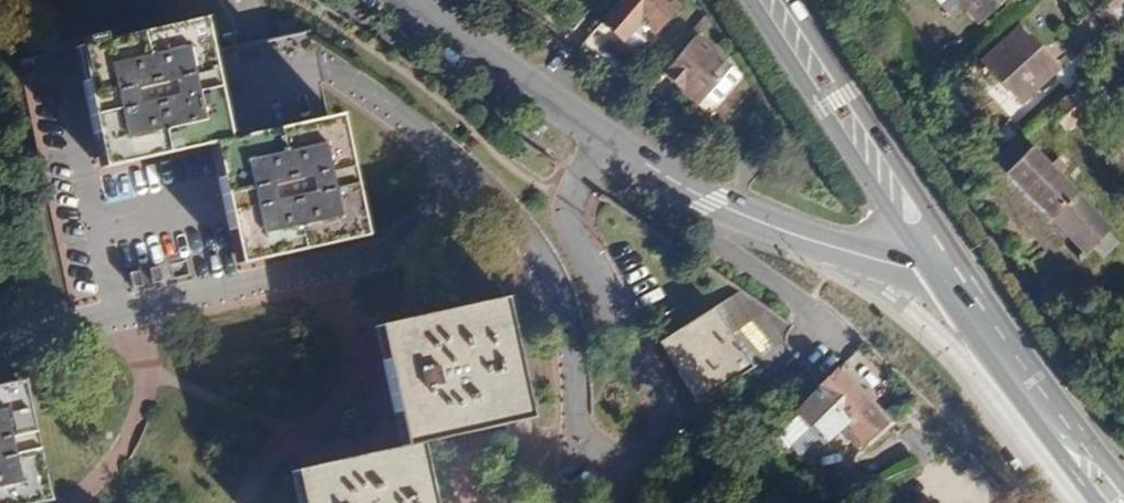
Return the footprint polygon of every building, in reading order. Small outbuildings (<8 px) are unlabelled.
[(598,25),(619,42),(637,21),(651,35),(676,7),(669,0),(620,0),(598,25)] [(972,33),(1008,0),(942,0),(972,33)] [(232,141),(212,19),(83,47),(108,172),(217,144),(232,141)] [(106,24),(51,37),(53,46),(108,33),(106,24)] [(1059,67),(1058,66),(1023,26),(986,59),(989,64),(985,66),(1014,100),(1018,97),(1020,100),(1037,84),(1039,86),(1054,72),(1059,67)] [(693,39),(660,76),(696,108),(704,99),(729,71),(693,39)] [(1113,66),(1087,41),(1058,66),(1059,67),(1054,72),(1077,98),(1113,66)] [(1002,115),(1107,215),(1123,199),(1123,169),(1039,86),(1037,84),(1020,100),(1002,115)] [(367,235),(349,118),(232,141),(217,144),(242,263),(367,235)] [(1087,250),(1097,260),(1117,239),(1021,144),(989,176),(1075,262),(1087,250)] [(760,356),(719,295),(659,335),(700,396),(760,356)] [(371,325),(399,447),(411,444),(523,419),(494,298),(371,325)] [(850,329),(826,354),(879,413),(902,391),(850,329)] [(879,413),(826,354),(790,392),(821,421),(847,396),(871,420),(879,413)] [(29,382),(0,389),(0,502),(45,502),(53,501),(29,382)] [(295,502),(425,502),(411,444),(399,447),(288,472),(295,502)]
